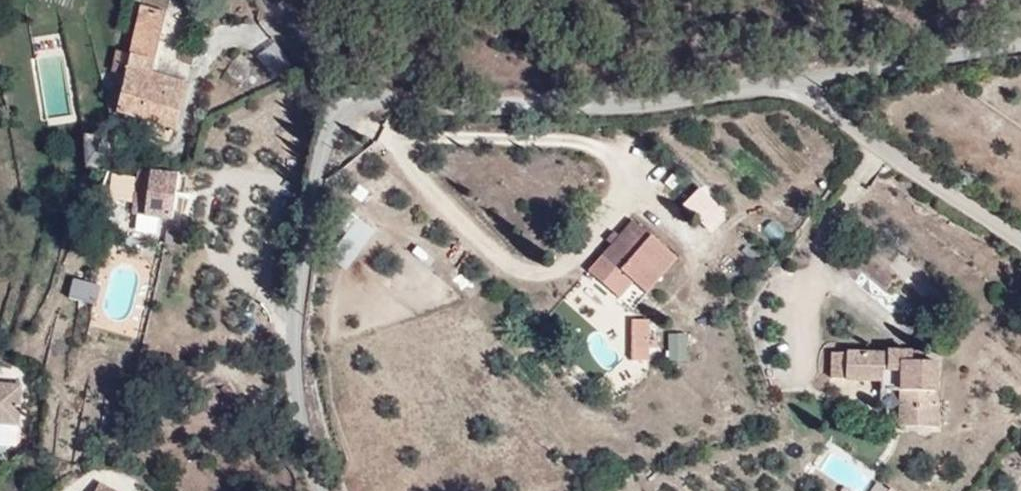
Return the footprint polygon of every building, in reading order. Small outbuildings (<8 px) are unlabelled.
[(153,64),(166,12),(141,6),(128,55),(127,58),(153,64)] [(153,64),(127,58),(128,55),(112,51),(108,71),(122,74),(124,66),(151,73),(153,64)] [(179,130),(191,83),(151,73),(124,66),(122,74),(112,113),(179,130)] [(87,137),(84,169),(104,173),(113,139),(87,137)] [(152,199),(156,169),(137,167),(133,197),(152,199)] [(172,217),(178,172),(156,169),(152,199),(133,197),(131,211),(172,217)] [(732,208),(707,183),(685,205),(712,230),(732,208)] [(353,210),(323,249),(346,266),(376,228),(353,210)] [(647,291),(676,257),(633,219),(588,270),(619,297),(634,279),(647,291)] [(101,287),(74,279),(69,297),(96,304),(101,287)] [(649,359),(650,319),(632,319),(632,359),(649,359)] [(685,334),(669,334),(669,361),(686,360),(685,334)] [(958,416),(961,370),(948,369),(935,368),(936,355),(903,353),(903,360),(870,358),(867,389),(901,391),(900,403),(919,404),(918,414),(939,415),(936,437),(963,438),(965,416),(958,416)] [(948,369),(950,356),(936,355),(935,368),(948,369)] [(867,389),(870,358),(854,357),(852,388),(867,389)] [(16,423),(18,383),(0,382),(0,422),(16,423)] [(936,437),(939,415),(918,414),(916,435),(936,437)]
